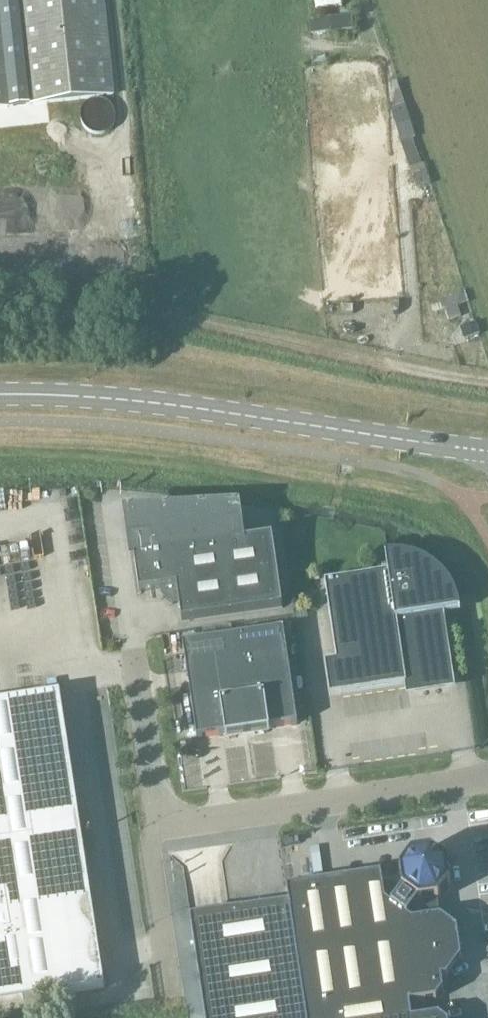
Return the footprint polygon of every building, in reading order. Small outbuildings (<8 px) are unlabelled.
[(32,106),(115,97),(104,0),(21,0),(32,106)] [(353,16),(310,21),(311,35),(354,30),(353,16)] [(9,109),(0,27),(0,110),(9,109)] [(458,306),(447,310),(450,320),(462,316),(458,306)] [(476,323),(462,328),(465,339),(480,334),(476,323)] [(137,521),(129,531),(130,540),(132,554),(133,554),(133,558),(138,594),(161,591),(162,597),(172,604),(178,604),(181,623),(282,608),(271,538),(238,542),(238,538),(239,538),(237,526),(235,516),(137,521)] [(388,573),(325,582),(342,694),(454,678),(444,614),(449,613),(448,608),(445,599),(441,591),(435,584),(428,578),(420,573),(411,569),(403,568),(393,567),(387,568),(388,573)] [(284,631),(233,638),(247,733),(297,725),(284,631)] [(247,733),(233,638),(183,646),(197,740),(247,733)] [(22,993),(24,1001),(105,989),(60,694),(0,704),(0,996),(22,993)] [(289,905),(305,1017),(411,1017),(410,1005),(436,1001),(443,992),(442,980),(447,979),(461,960),(457,931),(441,919),(433,920),(431,902),(439,901),(451,885),(448,866),(432,854),(412,857),(400,873),(401,878),(382,881),(381,876),(287,889),(289,905)] [(289,905),(229,914),(232,934),(197,939),(194,920),(190,921),(205,1017),(305,1017),(289,905)]
